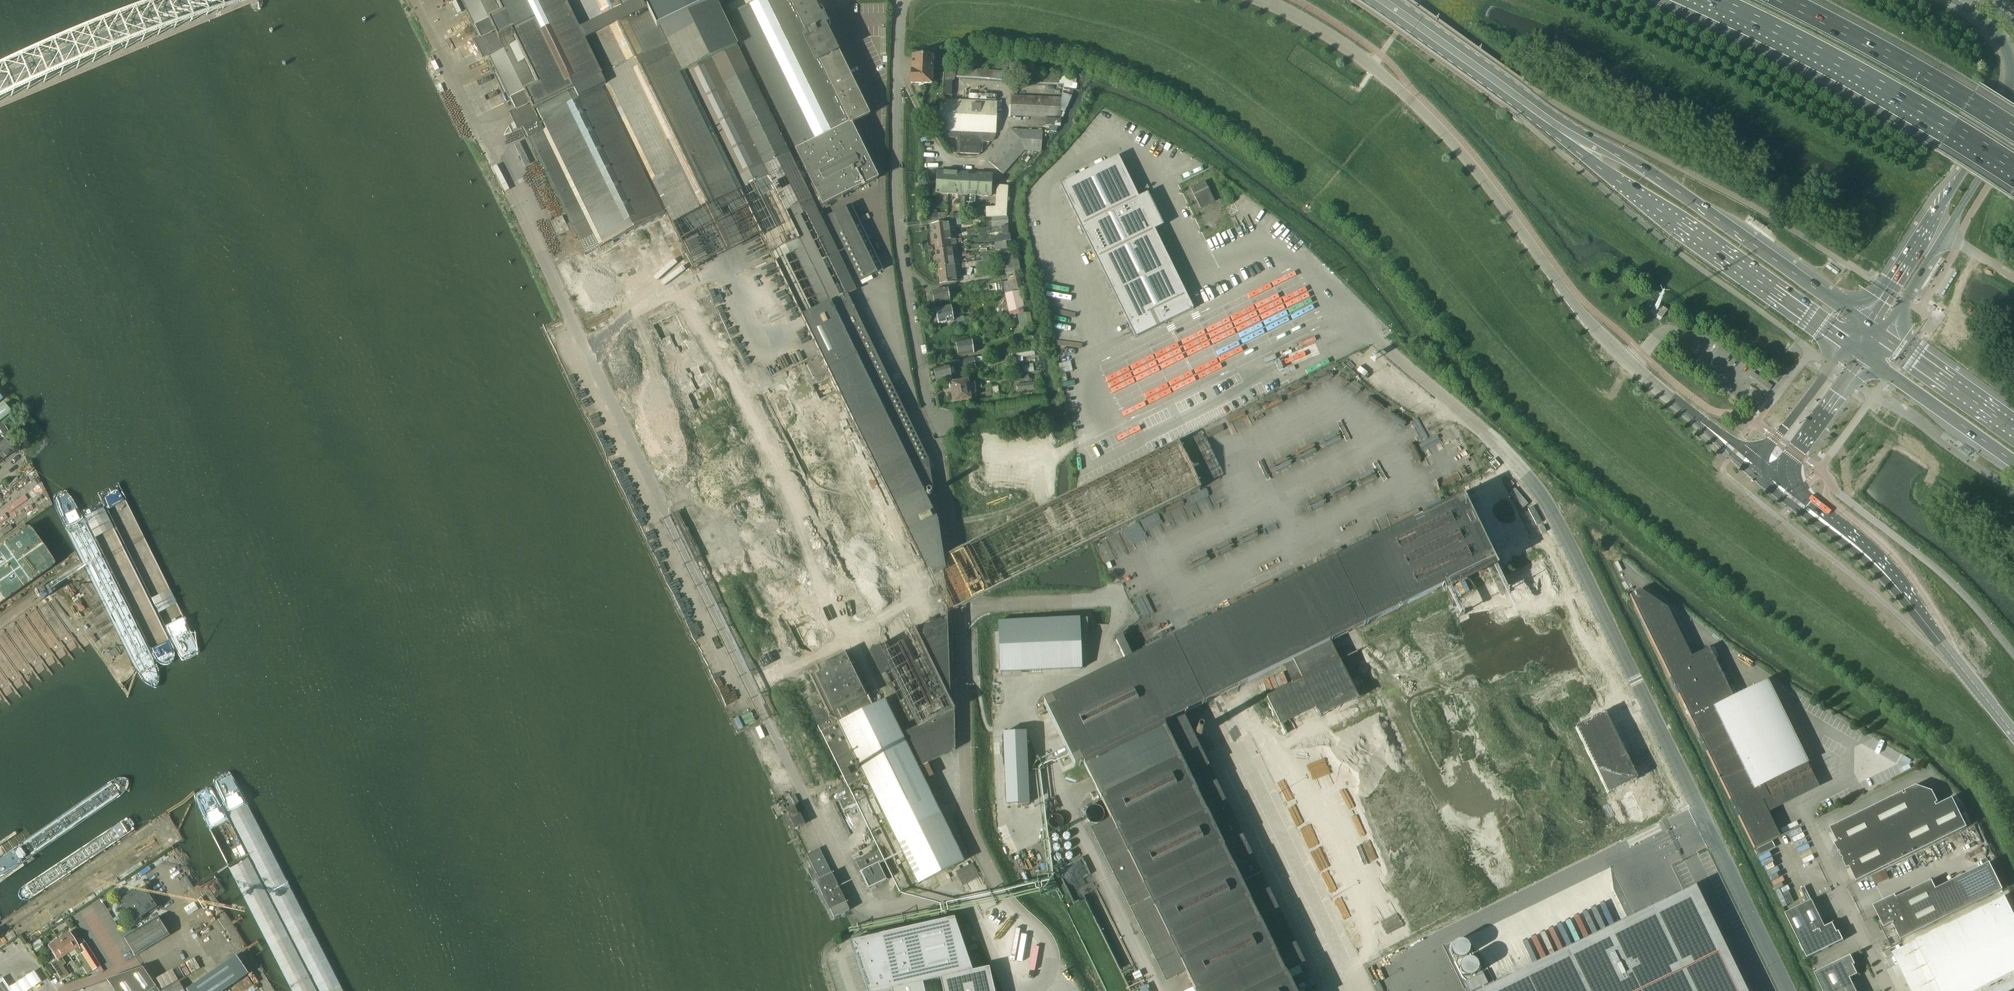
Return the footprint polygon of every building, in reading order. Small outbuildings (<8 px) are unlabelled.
[(262,3),(261,0),(248,0),(251,7),(252,8),(254,9),(256,9),(259,8),(260,7),(261,6),(262,4),(262,3)] [(480,39),(474,43),(483,61),(489,58),(515,111),(509,114),(518,133),(523,130),(585,255),(667,215),(672,227),(770,179),(786,212),(811,199),(744,66),(726,30),(730,28),(791,149),(794,148),(798,156),(794,158),(820,208),(877,178),(850,125),(870,115),(825,27),(828,25),(823,16),(821,17),(812,0),(741,0),(719,11),(714,0),(461,0),(480,39)] [(912,55),(911,83),(931,84),(931,76),(932,66),(932,59),(935,59),(935,56),(912,55)] [(942,95),(952,96),(954,78),(1010,83),(1010,82),(1018,83),(1020,67),(1012,66),(1012,64),(1004,62),(1003,72),(963,68),(964,65),(956,65),(948,64),(948,63),(945,63),(945,66),(944,73),(942,95)] [(1010,116),(1046,118),(1061,118),(1062,118),(1066,109),(1071,99),(1074,90),(1078,91),(1078,89),(1076,89),(1077,84),(1076,84),(1076,77),(1064,75),(1064,74),(1060,73),(1060,75),(1024,74),(1023,85),(1049,85),(1063,87),(1061,98),(1011,96),(1010,116)] [(961,132),(960,135),(970,135),(970,134),(979,134),(979,133),(996,134),(997,103),(940,100),(938,131),(940,131),(944,132),(961,132)] [(1046,118),(1045,126),(1049,126),(1058,126),(1059,126),(1061,126),(1061,122),(1061,121),(1061,118),(1046,118)] [(987,162),(1003,175),(1024,152),(1042,152),(1046,146),(1042,146),(1042,132),(1010,130),(1009,137),(987,162)] [(979,135),(979,134),(970,134),(970,135),(960,135),(960,144),(957,144),(956,151),(960,151),(959,154),(979,155),(979,152),(981,153),(982,142),(989,142),(989,135),(979,135)] [(1118,156),(1060,184),(1135,338),(1193,309),(1155,230),(1164,226),(1148,193),(1138,197),(1118,156)] [(935,194),(948,195),(948,178),(946,178),(946,173),(936,172),(935,194)] [(948,178),(948,195),(959,195),(960,189),(957,189),(957,188),(958,173),(946,173),(946,178),(948,178)] [(960,189),(959,195),(991,197),(992,175),(958,173),(957,188),(957,189),(960,189)] [(1190,189),(1200,208),(1214,201),(1204,182),(1190,189)] [(1006,216),(1008,187),(997,185),(995,207),(986,208),(986,218),(1006,216)] [(851,206),(828,217),(861,285),(872,279),(871,276),(882,271),(851,206)] [(997,217),(991,218),(992,227),(1000,227),(1001,227),(1007,227),(1006,217),(997,217)] [(931,225),(933,234),(955,231),(954,227),(949,228),(948,223),(931,225)] [(933,234),(934,242),(934,243),(956,240),(956,239),(955,236),(953,236),(952,232),(955,231),(933,234)] [(1002,236),(998,236),(999,243),(1011,242),(1010,235),(1009,235),(1002,236)] [(934,243),(935,251),(952,248),(957,248),(956,240),(934,243)] [(999,243),(994,244),(995,250),(1002,250),(1011,249),(1011,242),(999,243)] [(935,251),(936,259),(958,256),(957,248),(952,248),(935,251)] [(989,296),(1005,292),(1014,290),(1022,289),(1020,280),(1020,279),(1019,271),(1020,271),(1017,255),(1009,257),(1009,256),(999,258),(1001,268),(1004,267),(1006,275),(1013,274),(1014,280),(1012,280),(1013,285),(1010,286),(1009,282),(1007,283),(1006,281),(987,285),(989,292),(964,297),(965,300),(989,295),(989,296)] [(936,259),(937,267),(954,265),(959,264),(958,256),(936,259)] [(937,267),(939,284),(956,282),(956,277),(961,277),(959,264),(954,265),(937,267)] [(932,292),(934,304),(950,301),(949,299),(952,298),(951,291),(948,292),(947,289),(932,292)] [(1019,291),(1015,292),(1014,290),(1005,292),(1005,294),(1008,312),(1023,309),(1019,291)] [(847,295),(802,316),(930,580),(946,571),(937,518),(925,493),(922,450),(847,295)] [(938,324),(942,324),(953,321),(951,307),(935,310),(938,324)] [(1662,319),(1667,310),(1662,307),(1657,315),(1662,319)] [(1020,328),(1028,327),(1026,312),(1017,314),(1020,328)] [(974,354),(971,340),(956,342),(958,357),(974,354)] [(1014,359),(1035,355),(1034,350),(1013,353),(1014,359)] [(952,362),(953,366),(959,365),(960,370),(975,367),(973,358),(958,361),(952,362)] [(1018,374),(1034,372),(1033,364),(1027,364),(1028,366),(1017,367),(1018,374)] [(941,380),(951,378),(949,367),(933,370),(936,380),(936,381),(941,380)] [(950,383),(952,393),(975,389),(981,388),(981,384),(974,385),(974,384),(969,385),(968,380),(950,383)] [(1017,391),(1034,389),(1033,382),(1016,384),(1017,391)] [(976,399),(975,389),(952,393),(953,402),(971,400),(971,399),(976,399)] [(8,413),(0,403),(0,419),(8,413)] [(0,443),(0,456),(2,459),(14,450),(5,439),(0,443)] [(1194,990),(1294,990),(1286,974),(1305,965),(1183,715),(1283,666),(1292,684),(1266,697),(1279,725),(1269,730),(1303,799),(1313,794),(1321,810),(1309,816),(1352,903),(1364,897),(1386,942),(1459,906),(1403,792),(1398,780),(1387,757),(1397,752),(1359,675),(1351,679),(1342,661),(1340,662),(1330,643),(1493,562),(1462,498),(1343,556),(1246,604),(1233,610),(1210,621),(1133,659),(1121,634),(1114,637),(1127,662),(1043,703),(1075,768),(1083,764),(1110,820),(1090,829),(1122,894),(1165,982),(1185,973),(1194,990)] [(1762,785),(1805,763),(1768,688),(1760,685),(1733,699),(1709,648),(1691,657),(1666,609),(1641,591),(1640,591),(1629,596),(1754,849),(1779,837),(1761,801),(1768,797),(1762,785)] [(1080,618),(998,621),(1000,672),(1082,669),(1080,618)] [(1027,741),(1003,742),(1006,811),(1030,810),(1027,741)] [(1864,811),(1891,865),(1967,828),(1952,798),(1938,805),(1937,803),(1938,803),(1933,791),(1916,786),(1905,791),(1905,792),(1903,793),(1903,792),(1864,811)] [(795,830),(805,824),(799,813),(798,814),(794,806),(785,810),(795,830)] [(1857,882),(1891,865),(1864,811),(1830,828),(1837,842),(1834,844),(1839,852),(1840,851),(1841,854),(1840,855),(1841,858),(1842,857),(1844,860),(1843,860),(1847,869),(1850,867),(1857,882)] [(815,881),(830,911),(834,918),(850,910),(846,903),(832,873),(820,848),(807,855),(819,880),(815,881)] [(869,889),(886,880),(878,863),(883,861),(878,850),(855,861),(861,872),(860,872),(869,889)] [(1901,940),(2003,890),(1989,863),(1936,889),(1932,880),(1896,898),(1895,895),(1882,901),(1883,904),(1877,907),(1880,914),(1877,915),(1884,928),(1893,924),(1901,940)] [(1479,990),(1745,990),(1694,886),(1479,990)] [(135,919),(136,920),(150,911),(151,913),(157,909),(152,902),(155,900),(151,894),(148,896),(145,890),(139,893),(137,891),(127,897),(129,900),(125,903),(126,905),(124,906),(132,919),(133,918),(134,919),(135,919)] [(1942,990),(1974,990),(2013,972),(2013,919),(2004,899),(1917,942),(1942,990)] [(1785,913),(1807,958),(1822,951),(1829,948),(1844,940),(1839,931),(1837,932),(1833,923),(1825,927),(1812,900),(1785,913)] [(170,935),(159,917),(141,928),(125,938),(136,955),(170,935)] [(947,990),(998,990),(992,971),(969,976),(952,926),(848,948),(862,990),(917,990),(945,984),(947,990)] [(59,938),(68,953),(74,949),(78,955),(81,953),(91,968),(99,963),(82,935),(75,940),(69,932),(59,938)] [(39,937),(29,943),(34,950),(40,945),(43,944),(42,943),(39,937)] [(62,957),(68,953),(59,938),(48,945),(57,959),(51,963),(61,978),(68,974),(62,965),(65,963),(62,957)] [(1882,942),(1884,947),(1885,948),(1890,945),(1887,939),(1882,942)] [(1451,952),(1453,956),(1458,958),(1463,958),(1467,954),(1469,949),(1467,944),(1463,941),(1458,940),(1453,942),(1451,947),(1451,952)] [(968,948),(972,960),(980,957),(976,946),(968,948)] [(1823,990),(1857,990),(1850,978),(1858,974),(1854,965),(1855,964),(1851,955),(1815,973),(1823,990)] [(249,973),(237,956),(187,990),(188,990),(223,990),(249,973)] [(1460,970),(1462,974),(1467,976),(1472,976),(1476,972),(1478,967),(1476,962),(1472,959),(1467,958),(1462,960),(1460,965),(1460,970)] [(157,987),(144,968),(108,980),(116,990),(160,990),(157,987)] [(156,980),(161,990),(179,981),(173,970),(156,980)] [(8,987),(11,990),(27,990),(41,981),(34,971),(8,987)] [(1464,981),(1468,990),(1472,990),(1488,984),(1482,973),(1464,981)] [(0,978),(0,990),(11,990),(8,987),(2,977),(0,978)] [(179,983),(165,990),(184,990),(179,983)]
